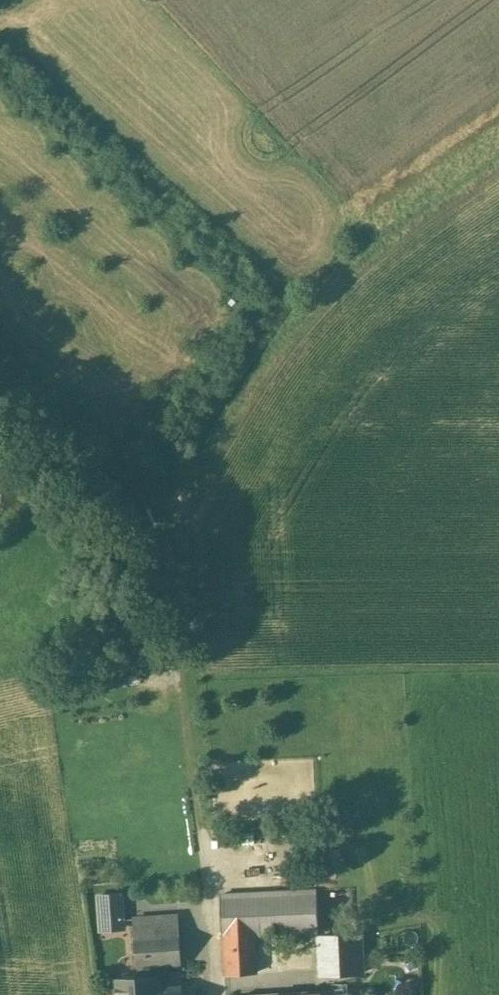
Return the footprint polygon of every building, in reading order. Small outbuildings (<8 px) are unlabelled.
[(134,926),(132,889),(104,890),(106,928),(134,926)] [(316,890),(220,895),(222,936),(223,936),(254,934),(318,931),(316,890)] [(178,934),(135,937),(137,967),(180,964),(178,934)] [(254,934),(223,936),(225,974),(256,973),(254,934)] [(354,935),(336,936),(336,945),(338,969),(355,968),(354,935)] [(336,945),(318,946),(319,970),(338,969),(336,945)] [(115,980),(116,994),(137,994),(137,991),(146,990),(146,978),(115,980)]
